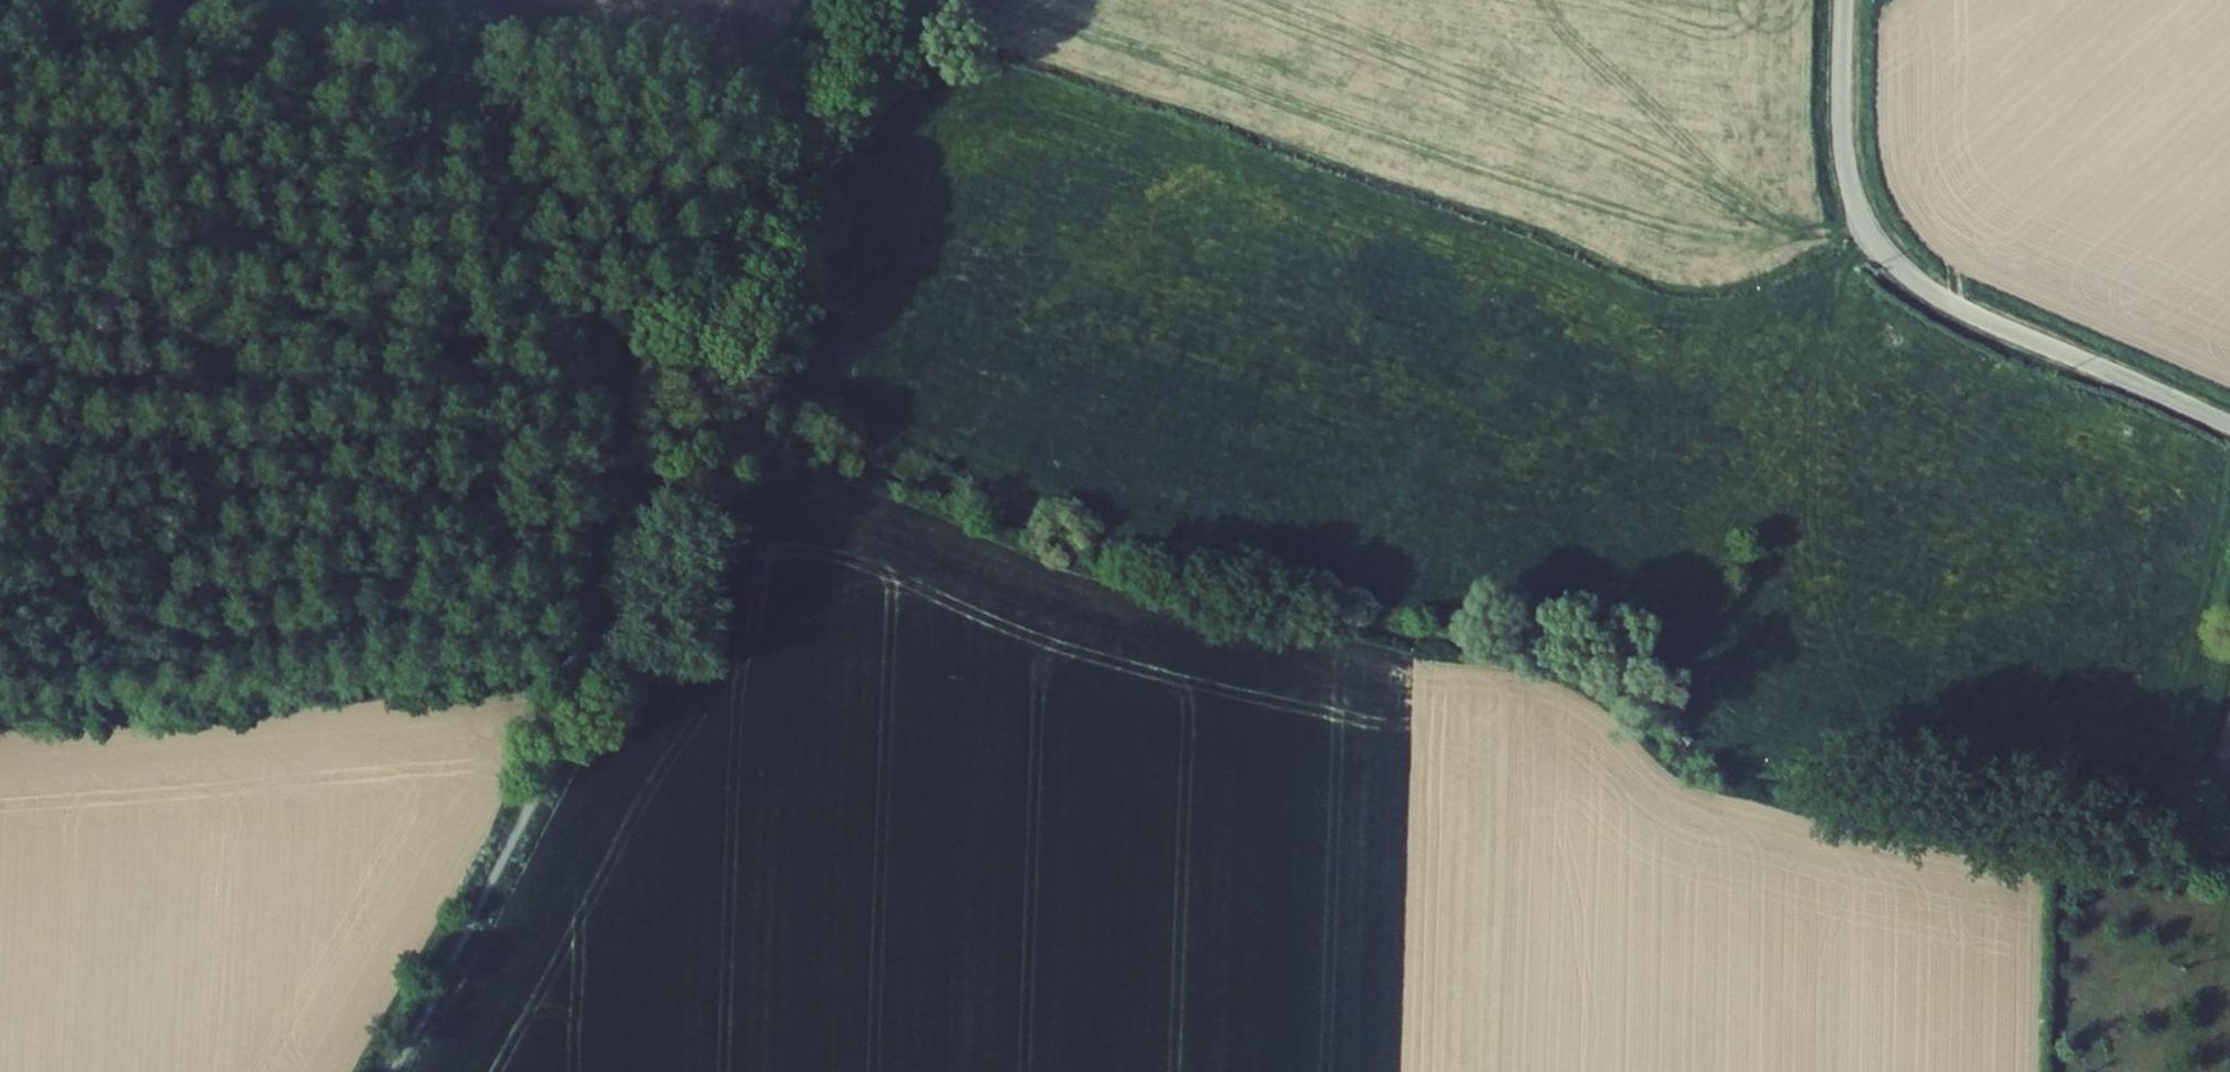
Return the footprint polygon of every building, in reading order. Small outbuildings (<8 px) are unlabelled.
[(2218,736),(2229,743),(2229,712),(2218,736)]
